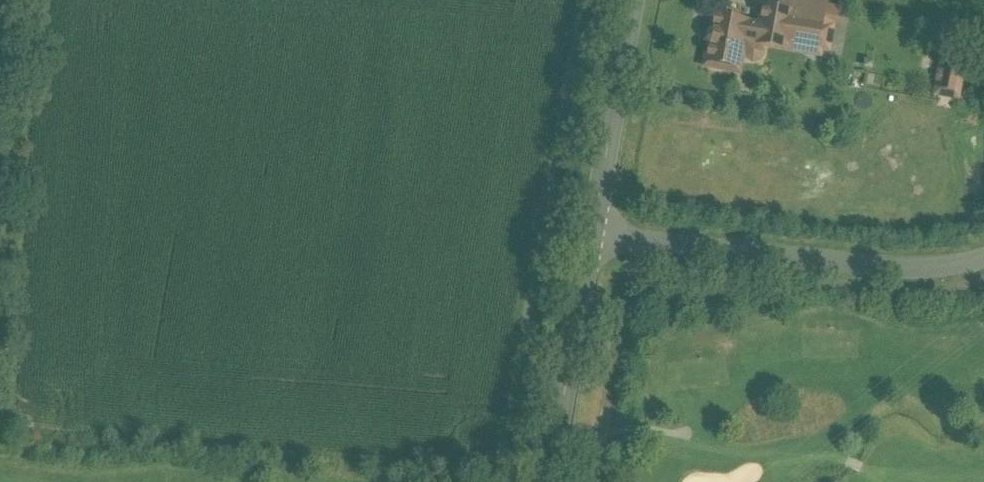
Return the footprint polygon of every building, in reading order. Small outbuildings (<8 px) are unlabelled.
[(806,0),(781,0),(779,12),(790,15),(810,19),(814,1),(806,0)] [(760,27),(715,19),(713,32),(709,35),(708,42),(710,45),(707,61),(723,64),(722,69),(738,72),(741,53),(746,54),(748,42),(784,48),(790,15),(779,12),(763,10),(760,27)] [(810,19),(790,15),(784,48),(815,54),(821,21),(810,19)] [(963,66),(943,63),(937,94),(957,98),(963,66)] [(837,123),(831,128),(835,133),(839,133),(841,131),(841,128),(837,123)]
